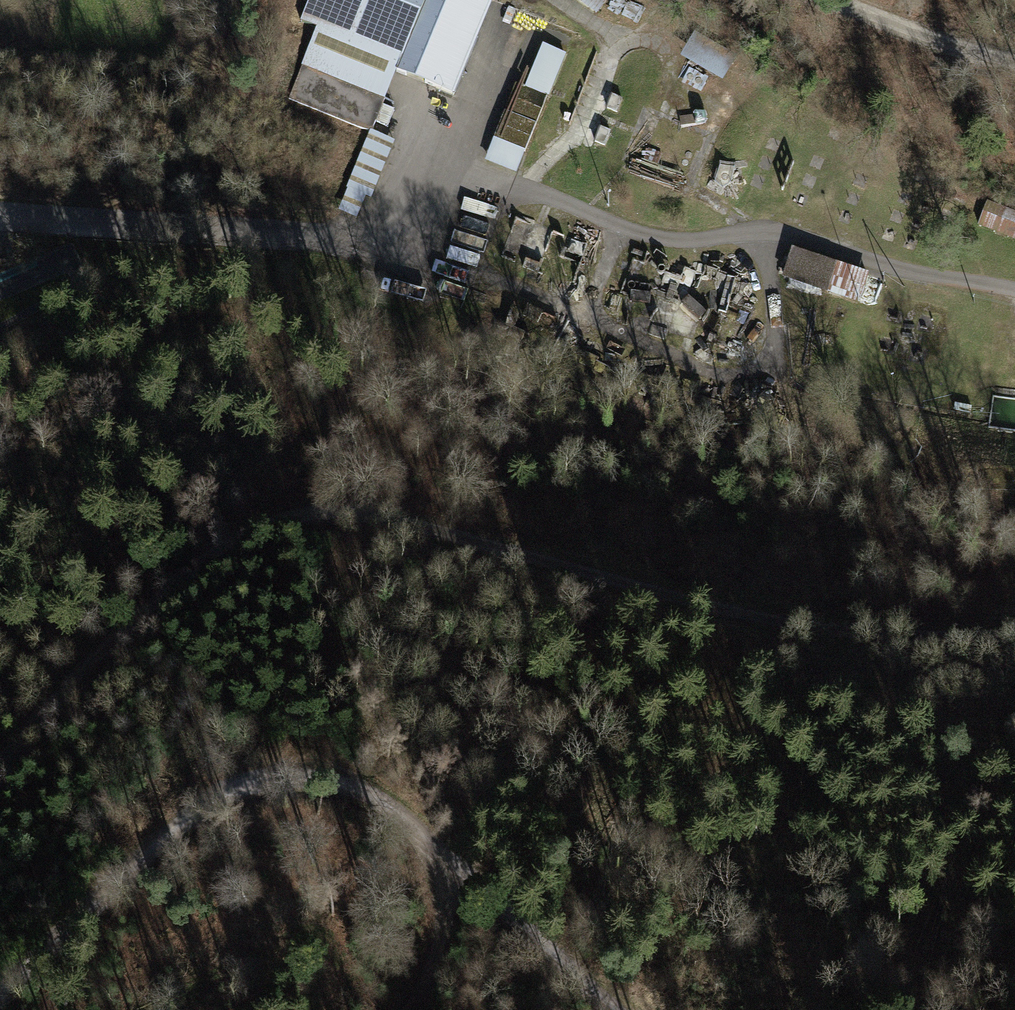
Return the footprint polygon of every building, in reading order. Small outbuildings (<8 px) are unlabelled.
[(301,21),(318,28),(289,99),(369,132),(371,132),(374,125),(381,107),(396,71),(453,95),(474,44),(488,50),(506,7),(490,0),(309,0),(301,21)] [(595,15),(606,0),(575,0),(595,15)] [(550,97),(565,55),(541,46),(526,87),(515,83),(494,139),(521,150),(525,152),(546,95),(550,97)] [(374,125),(383,128),(390,111),(381,107),(374,125)] [(371,198),(393,141),(371,132),(369,132),(340,206),(358,213),(365,196),(371,198)] [(494,139),(485,161),(518,175),(527,152),(525,152),(521,150),(494,139)] [(977,223),(1014,238),(1014,213),(986,201),(977,223)] [(550,232),(512,216),(494,262),(532,278),(550,232)] [(596,248),(550,232),(532,278),(530,282),(574,299),(596,248)] [(640,245),(628,257),(622,270),(694,293),(704,258),(686,254),(681,265),(668,263),(659,252),(640,245)] [(786,245),(776,274),(855,300),(865,271),(786,245)] [(744,263),(716,257),(702,309),(741,321),(754,276),(742,271),(744,263)] [(682,292),(621,279),(612,322),(696,340),(702,309),(682,292)] [(696,340),(697,356),(741,357),(756,326),(741,321),(702,309),(696,340)]
